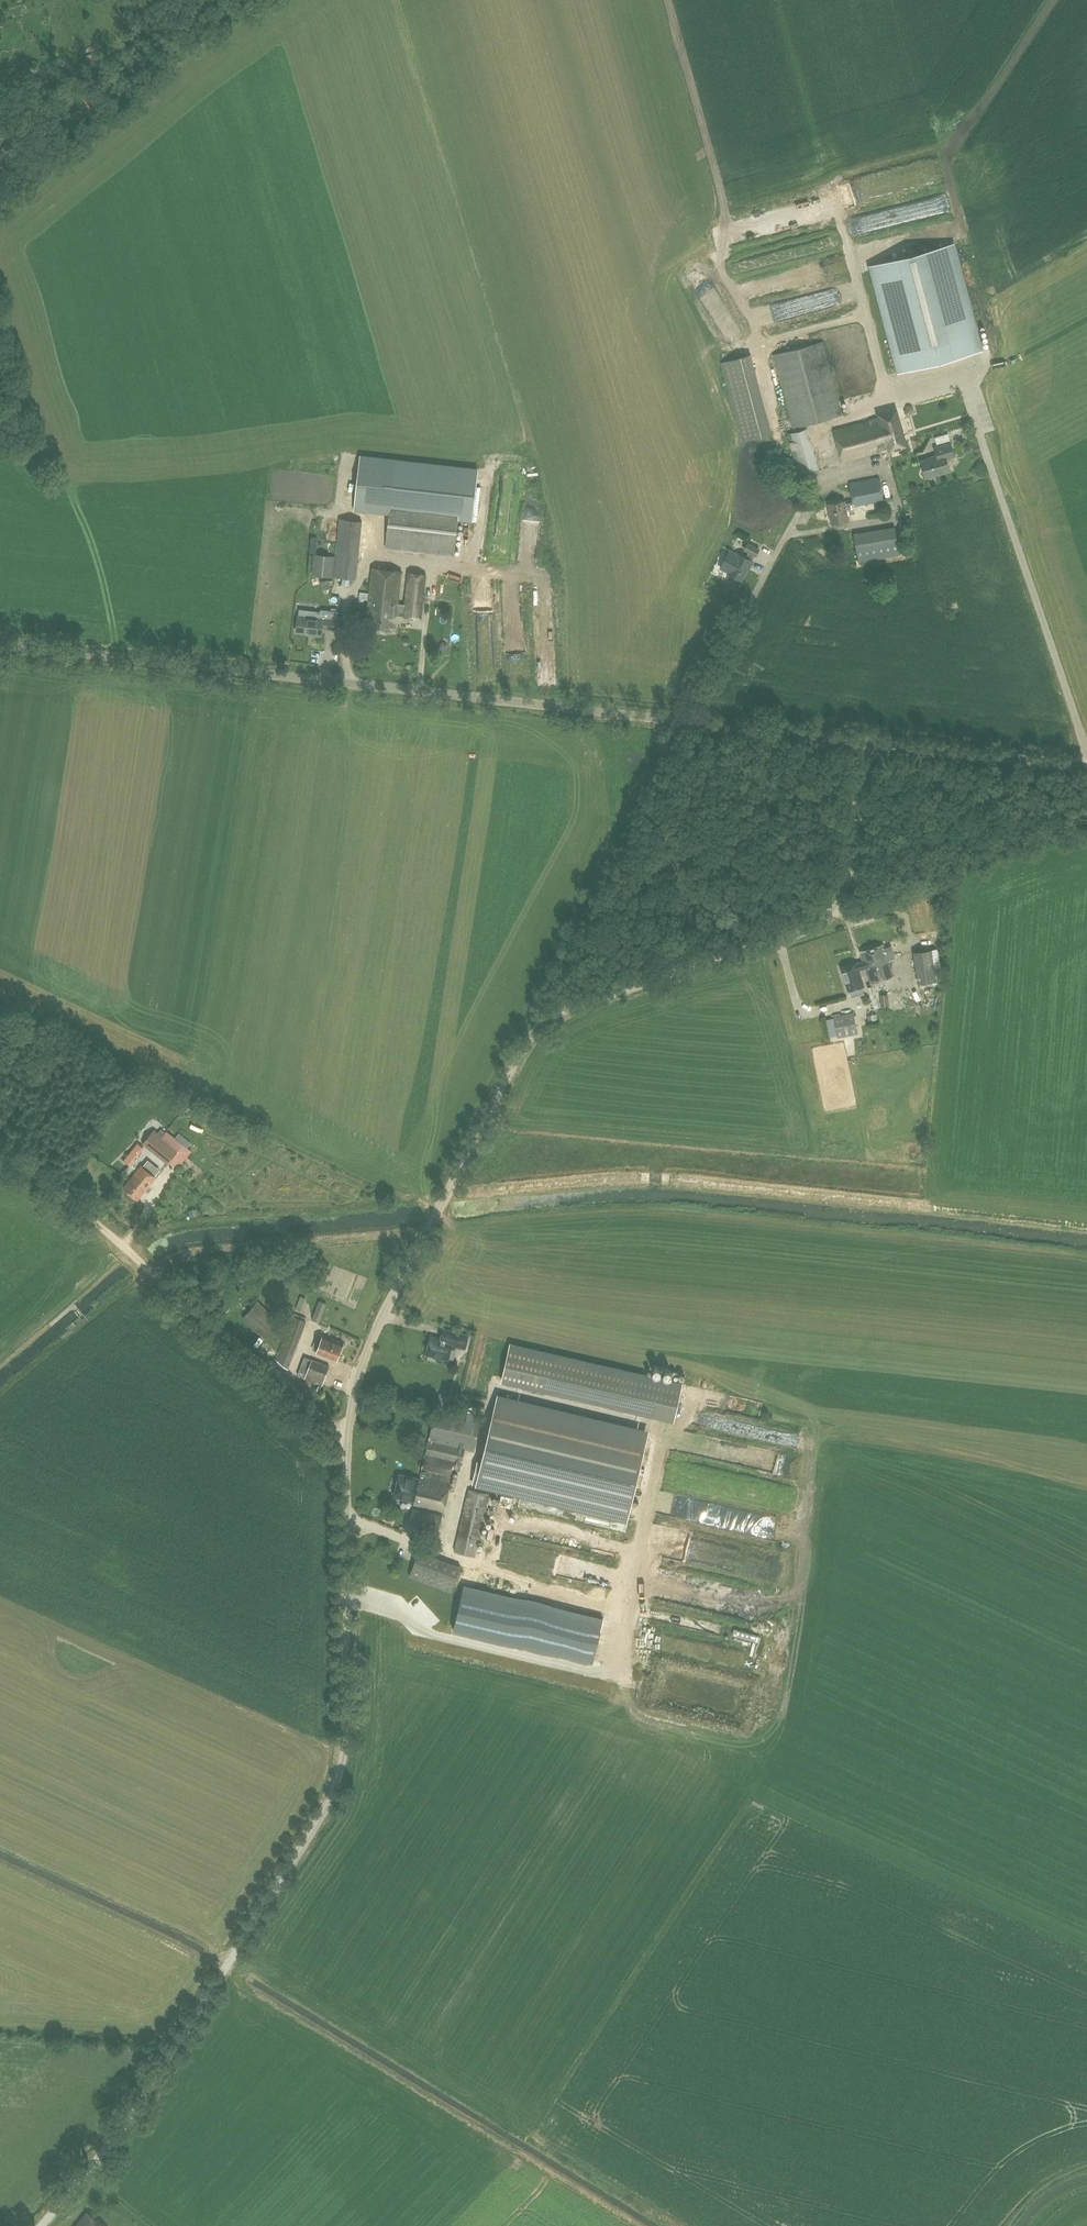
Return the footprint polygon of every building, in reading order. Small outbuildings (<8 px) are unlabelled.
[(725,228),(717,229),(718,244),(726,244),(725,228)] [(870,266),(899,372),(981,350),(953,243),(870,266)] [(694,278),(701,291),(713,284),(706,272),(694,278)] [(842,415),(822,342),(773,355),(793,428),(842,415)] [(748,355),(721,362),(742,441),(769,434),(748,355)] [(879,417),(833,430),(842,462),(888,449),(889,452),(907,447),(896,409),(878,414),(879,417)] [(806,428),(799,430),(787,434),(789,443),(791,451),(795,450),(796,457),(792,457),(781,455),(772,465),(775,476),(788,478),(795,469),(796,469),(797,469),(797,471),(801,469),(802,473),(819,469),(806,428)] [(939,442),(952,442),(952,434),(939,434),(939,442)] [(946,460),(954,457),(949,444),(934,448),(935,452),(931,453),(933,458),(919,462),(924,479),(950,471),(946,460)] [(459,520),(473,521),(480,469),(360,455),(353,510),(388,514),(384,547),(455,555),(459,520)] [(495,470),(481,470),(480,485),(494,485),(495,470)] [(854,506),(883,500),(886,510),(895,508),(893,497),(883,499),(879,476),(849,483),(853,502),(845,503),(844,500),(827,503),(831,523),(848,520),(847,515),(855,513),(854,506)] [(854,535),(858,561),(899,554),(895,528),(854,535)] [(759,549),(747,543),(744,549),(749,552),(746,557),(739,553),(728,573),(742,580),(749,566),(750,566),(753,561),(752,561),(755,555),(756,555),(759,549)] [(356,579),(358,555),(336,553),(334,577),(356,579)] [(397,616),(403,617),(404,607),(397,607),(401,571),(372,568),(366,629),(395,632),(397,616)] [(426,574),(408,572),(404,607),(403,617),(421,619),(426,574)] [(338,612),(320,610),(319,617),(306,616),(304,610),(299,609),(296,631),(313,633),(312,636),(321,637),(322,629),(335,630),(338,612)] [(328,653),(329,667),(338,667),(338,653),(328,653)] [(860,951),(863,961),(865,968),(870,984),(894,976),(883,943),(860,951)] [(896,959),(903,958),(901,945),(893,947),(896,959)] [(937,949),(932,949),(913,952),(917,984),(936,981),(936,980),(942,979),(937,949)] [(859,970),(865,968),(863,961),(841,968),(848,991),(864,985),(859,970)] [(916,990),(905,990),(905,1000),(916,999),(916,990)] [(880,995),(881,1005),(889,1005),(888,994),(880,995)] [(854,1013),(834,1016),(838,1031),(857,1027),(854,1013)] [(154,1129),(142,1143),(167,1163),(180,1147),(164,1134),(162,1136),(154,1129)] [(138,1143),(124,1160),(128,1164),(142,1147),(138,1143)] [(138,1200),(156,1177),(141,1166),(123,1188),(138,1200)] [(311,1320),(318,1322),(325,1304),(318,1301),(311,1320)] [(243,1319),(269,1342),(284,1325),(258,1302),(243,1319)] [(239,1319),(247,1313),(243,1308),(236,1314),(239,1319)] [(292,1316),(275,1360),(285,1368),(287,1367),(305,1321),(292,1316)] [(452,1344),(465,1347),(468,1335),(443,1329),(441,1339),(430,1336),(426,1354),(448,1359),(452,1344)] [(316,1352),(337,1360),(343,1344),(322,1336),(316,1352)] [(502,1379),(674,1419),(682,1384),(510,1344),(502,1379)] [(303,1378),(322,1385),(329,1367),(304,1357),(295,1381),(301,1383),(303,1378)] [(499,1391),(488,1437),(483,1458),(481,1458),(477,1460),(472,1482),(624,1519),(647,1427),(499,1391)] [(436,1407),(429,1440),(465,1448),(474,1450),(482,1417),(436,1407)] [(462,1461),(465,1448),(429,1440),(426,1452),(462,1461)] [(460,1470),(462,1461),(426,1452),(420,1478),(399,1474),(394,1496),(414,1501),(414,1503),(444,1510),(453,1468),(460,1470)] [(455,1551),(475,1555),(491,1488),(470,1483),(455,1551)] [(443,1515),(413,1508),(410,1520),(440,1527),(443,1515)] [(435,1548),(436,1543),(421,1539),(419,1545),(435,1548)] [(409,1576),(451,1592),(460,1566),(419,1551),(409,1576)] [(450,1629),(464,1632),(475,1587),(461,1583),(450,1629)] [(500,1615),(507,1615),(506,1626),(514,1626),(515,1606),(500,1605),(500,1615)] [(707,1674),(726,1676),(727,1667),(708,1665),(707,1674)] [(85,2209),(71,2225),(104,2225),(85,2209)]
